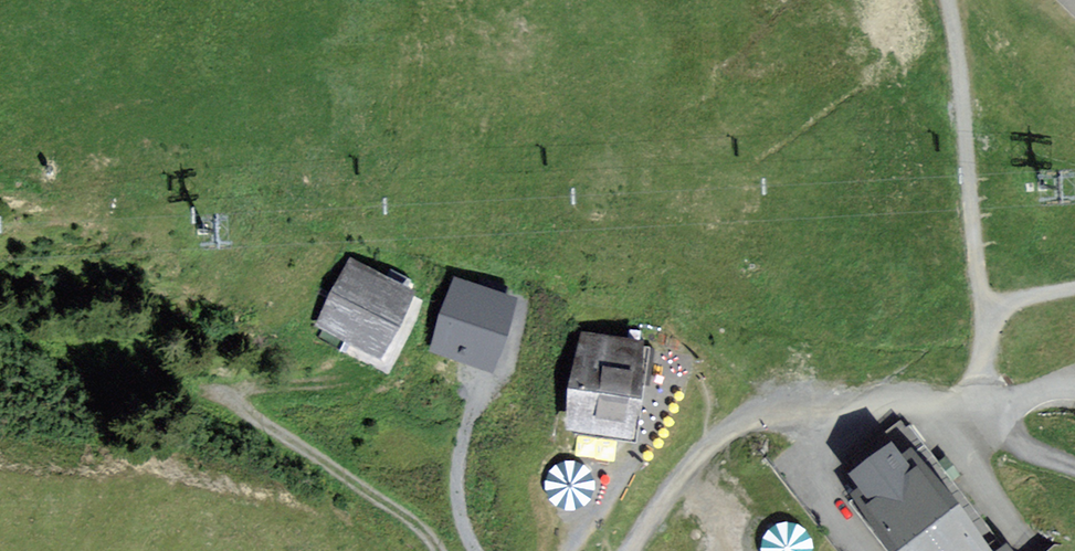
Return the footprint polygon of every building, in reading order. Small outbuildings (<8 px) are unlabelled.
[(375,359),(413,293),(355,260),(317,327),(375,359)] [(490,369),(514,296),(460,278),(436,352),(490,369)] [(632,443),(649,343),(590,333),(572,432),(632,443)] [(902,451),(842,497),(884,550),(979,550),(902,451)] [(590,473),(585,467),(578,463),(571,462),(563,463),(556,466),(550,472),(547,479),(546,487),(548,494),(552,501),(558,506),(565,508),(573,508),(580,506),(587,501),(591,495),(593,488),(593,480),(590,473)] [(825,546),(800,514),(765,540),(773,550),(818,550),(825,546)] [(1000,542),(989,550),(1008,550),(1000,542)]
